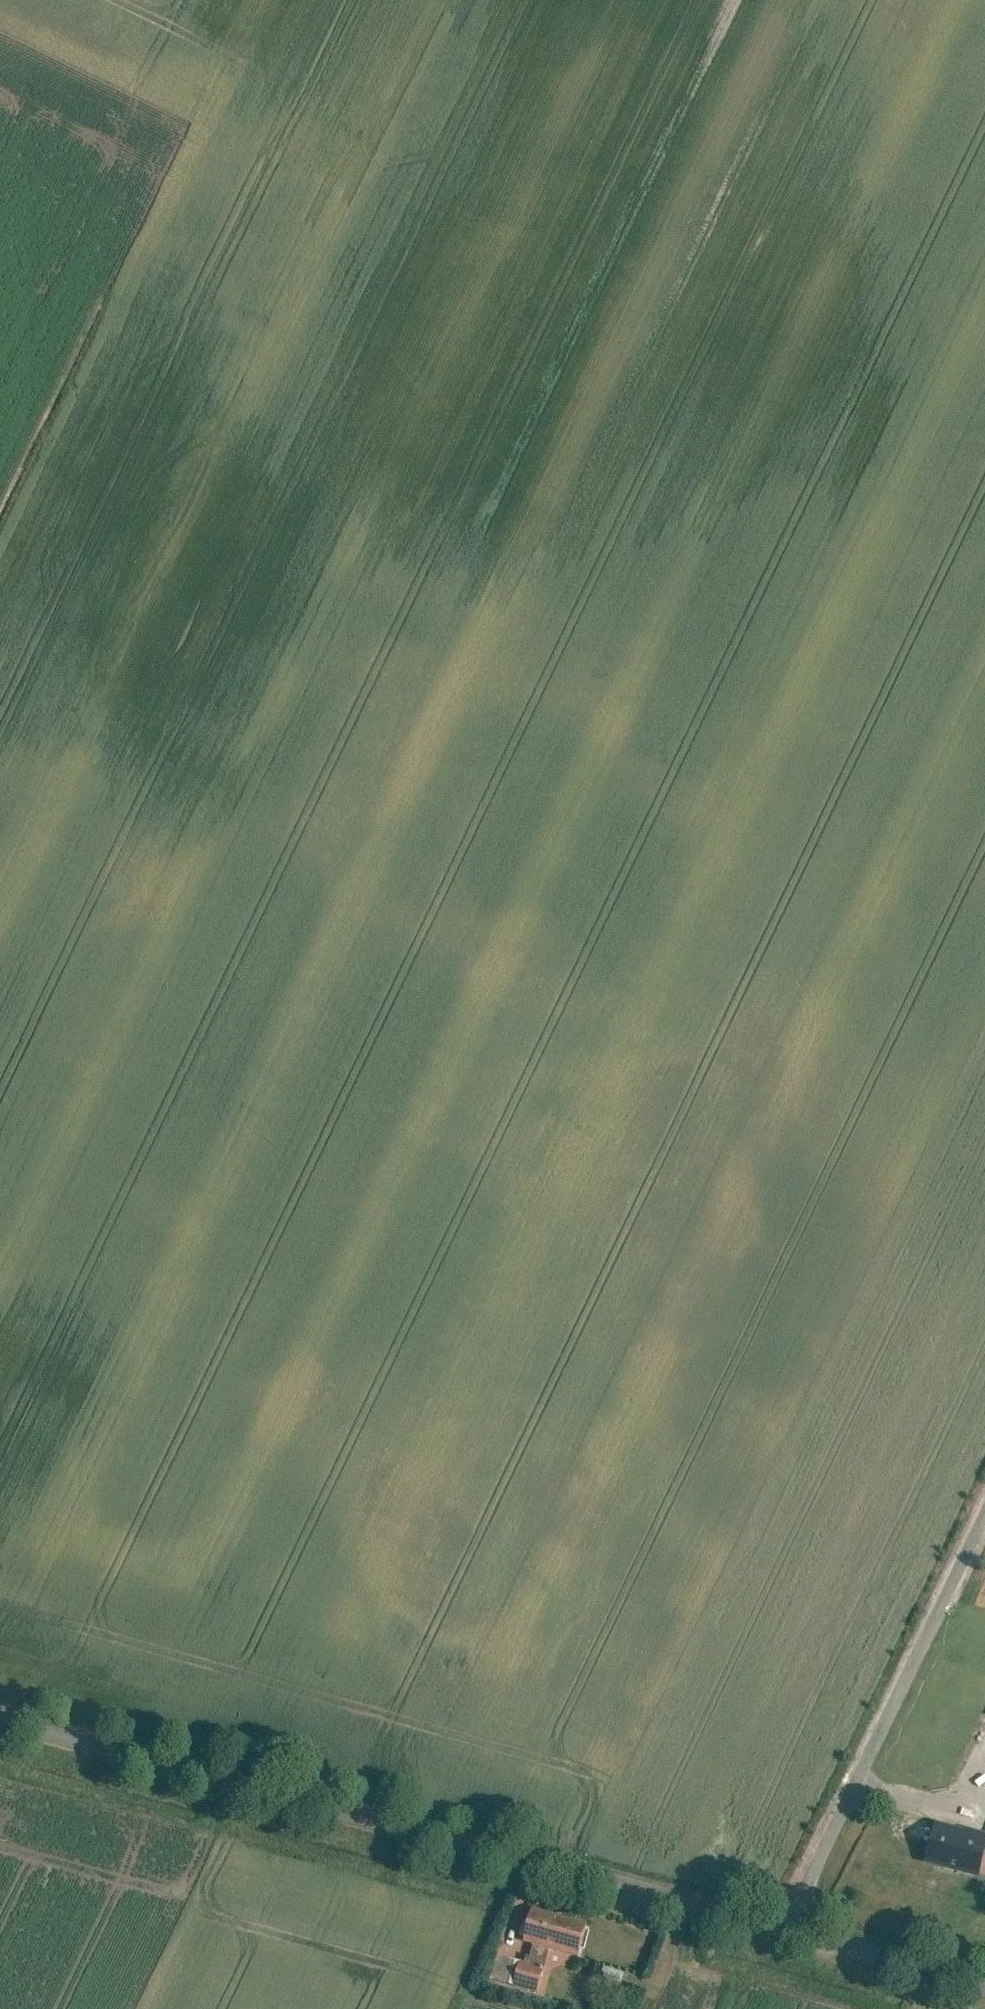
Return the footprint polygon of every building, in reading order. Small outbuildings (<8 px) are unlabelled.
[(982,1880),(984,1870),(984,1836),(939,1822),(926,1864),(982,1880)] [(589,1922),(533,1908),(524,1942),(580,1957),(589,1922)] [(537,1995),(544,1969),(520,1963),(513,1989),(537,1995)]
